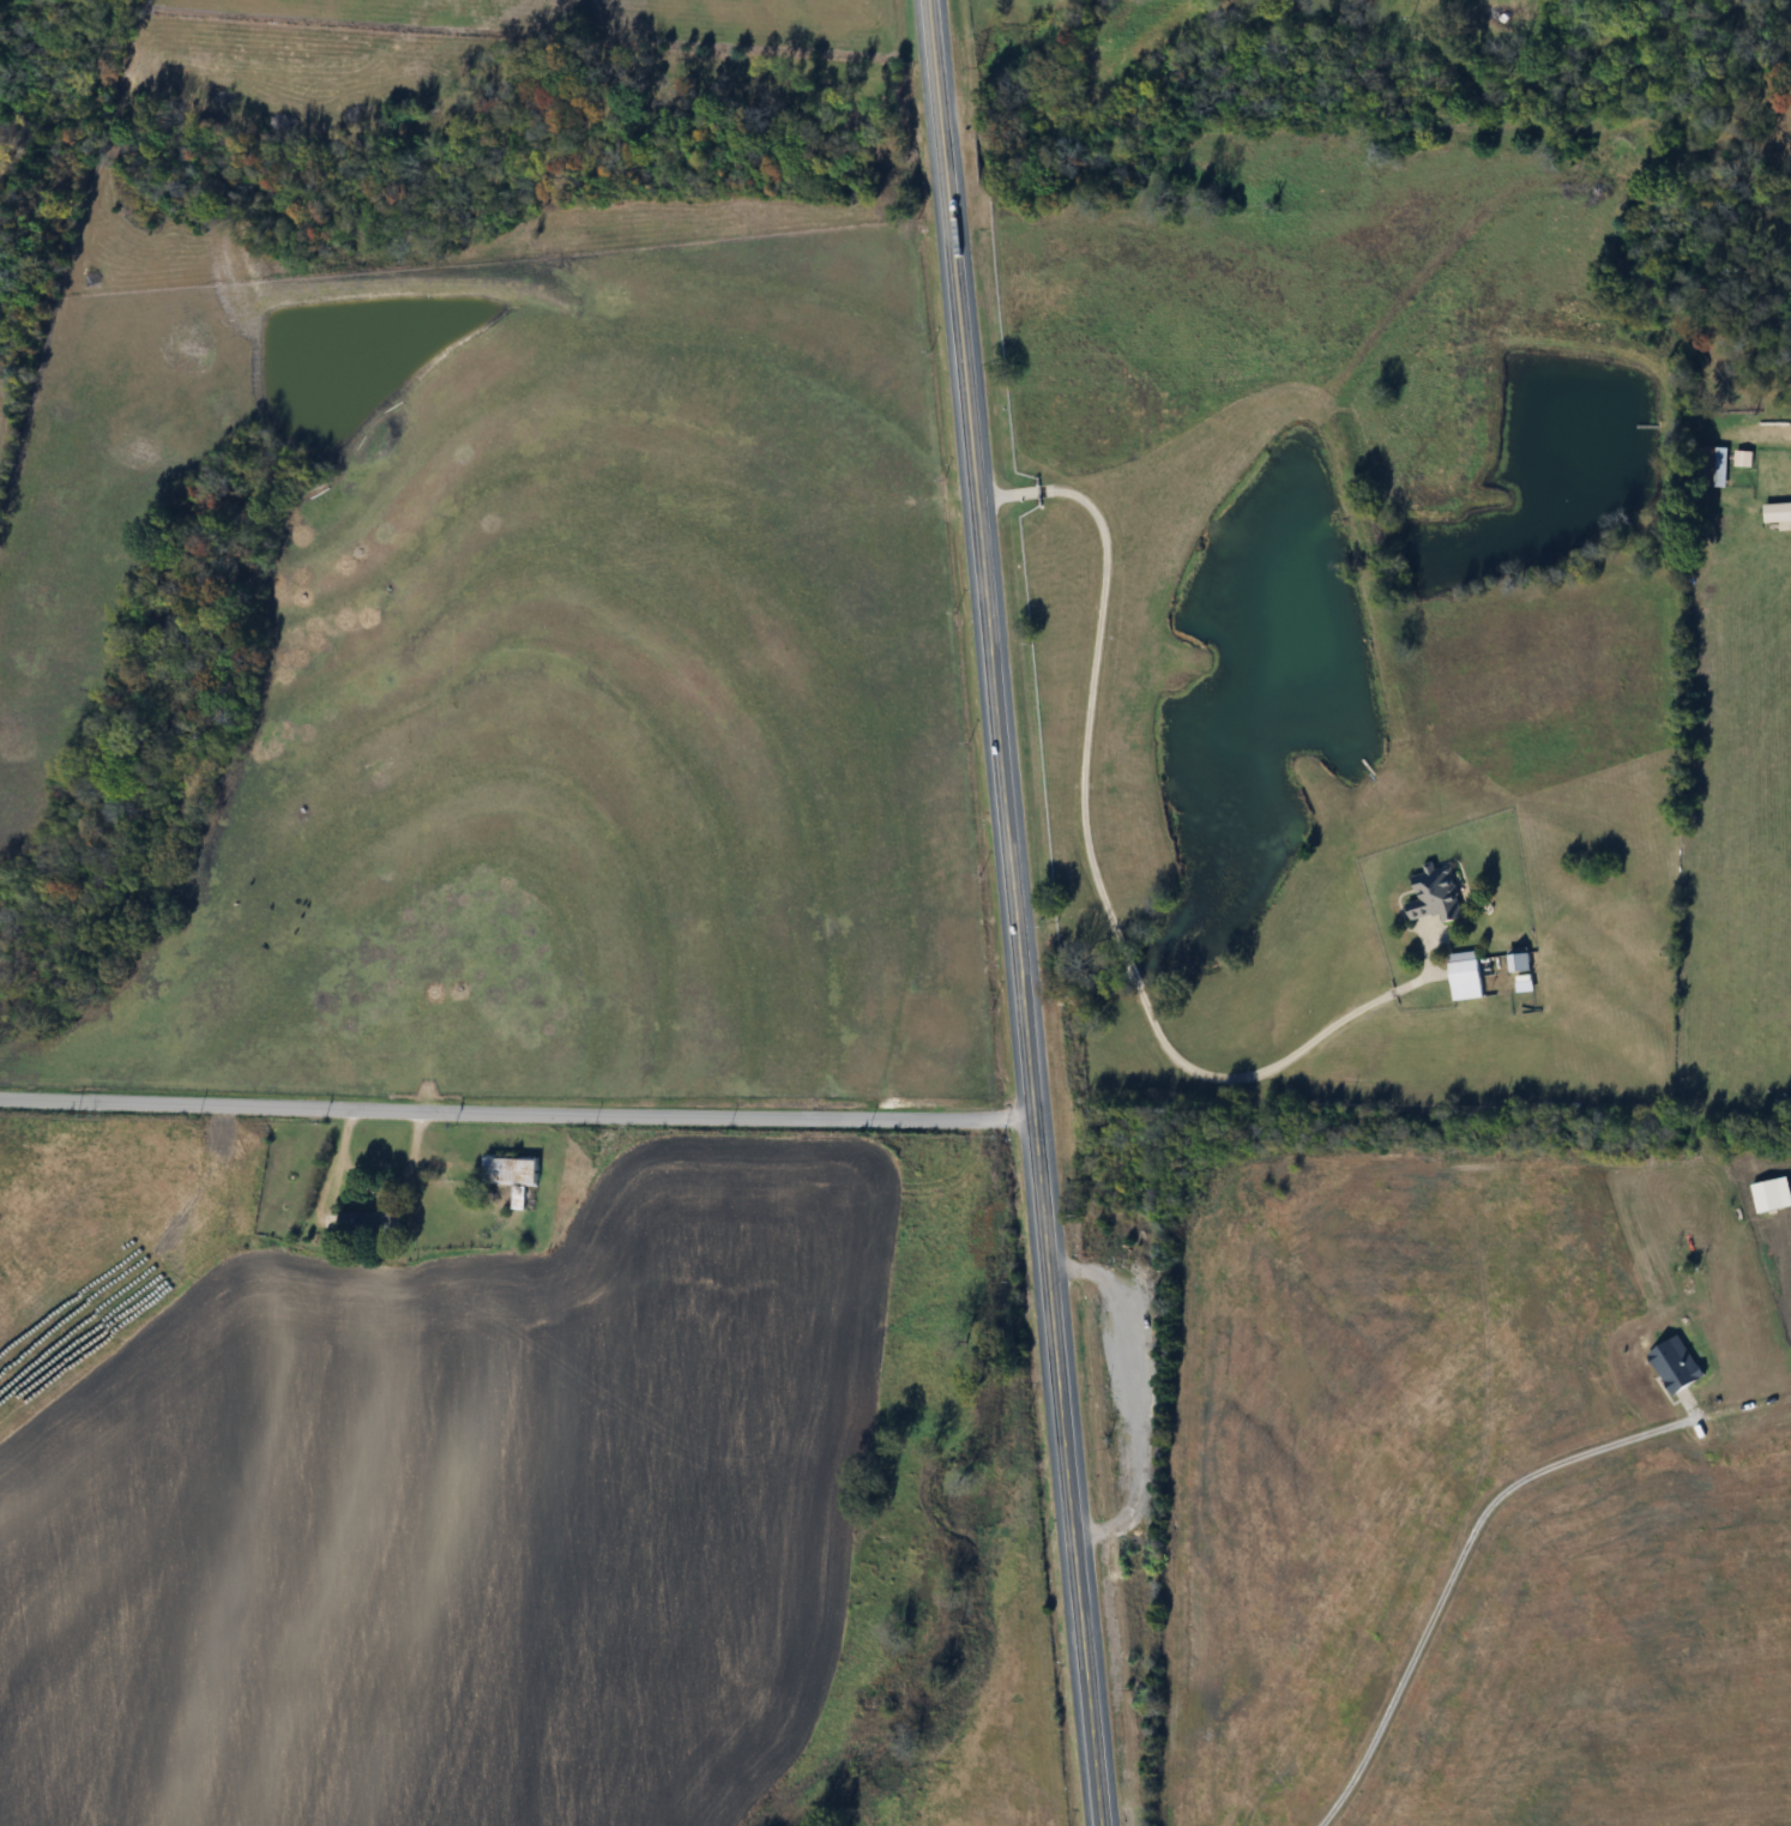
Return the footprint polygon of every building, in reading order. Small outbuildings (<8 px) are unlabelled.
[(1727,487),(1727,447),(1706,447),(1706,487),(1727,487)] [(1766,522),(1790,522),(1790,502),(1766,502),(1766,522)] [(1453,863),(1425,868),(1426,873),(1414,875),(1419,900),(1408,903),(1411,920),(1442,914),(1444,922),(1463,918),(1453,863)] [(1483,998),(1480,959),(1450,961),(1453,1000),(1483,998)] [(541,1158),(487,1156),(486,1183),(540,1185),(541,1158)] [(1758,1213),(1790,1207),(1790,1189),(1789,1177),(1753,1183),(1758,1213)] [(525,1189),(513,1189),(513,1209),(525,1209),(525,1189)] [(404,1220),(404,1212),(339,1211),(339,1234),(387,1235),(387,1220),(404,1220)] [(1708,1375),(1678,1335),(1648,1358),(1677,1398),(1708,1375)]
